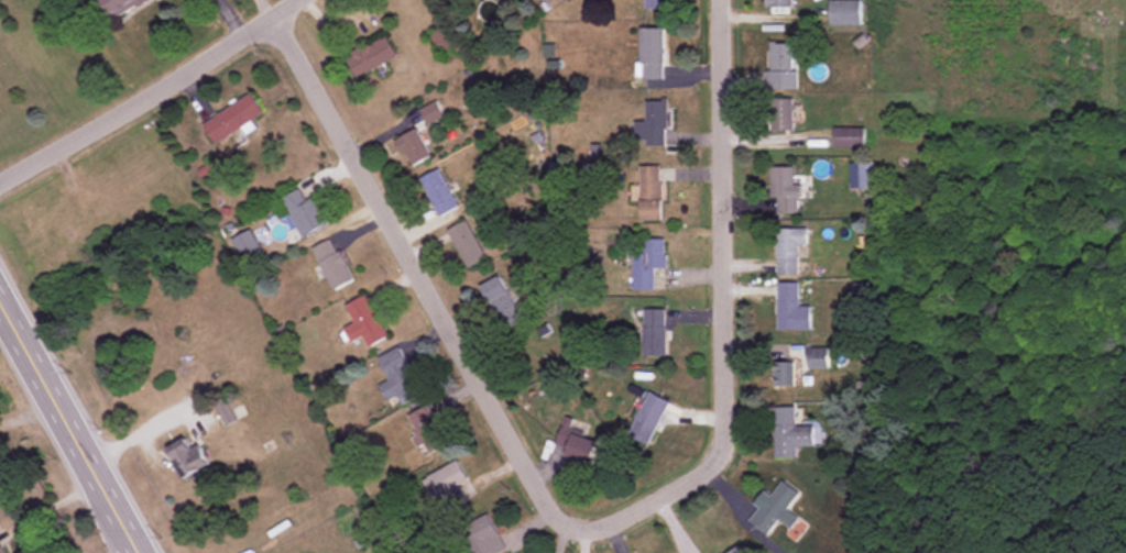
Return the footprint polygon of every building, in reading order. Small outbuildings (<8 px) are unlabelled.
[(114,22),(150,0),(101,0),(114,22)] [(667,8),(667,0),(646,0),(646,9),(667,8)] [(793,0),(768,0),(768,12),(793,12),(793,0)] [(830,26),(861,26),(861,0),(830,0),(830,26)] [(447,59),(463,46),(446,25),(430,37),(447,59)] [(665,28),(640,28),(640,79),(665,79),(665,28)] [(347,54),(357,76),(399,57),(389,34),(347,54)] [(796,88),(796,43),(769,43),(769,88),(796,88)] [(264,112),(251,92),(203,123),(216,143),(264,112)] [(792,130),(792,97),(771,97),(771,130),(792,130)] [(634,120),(634,136),(645,135),(645,145),(668,145),(668,100),(645,100),(646,120),(634,120)] [(833,147),(865,147),(865,127),(833,127),(833,147)] [(431,156),(417,128),(397,138),(411,166),(431,156)] [(849,189),(870,189),(870,162),(849,162),(849,189)] [(663,219),(663,165),(641,165),(641,219),(663,219)] [(796,214),(796,166),(772,166),(772,214),(796,214)] [(421,178),(440,216),(459,207),(440,169),(421,178)] [(281,198),(302,237),(328,224),(313,196),(306,199),(301,188),(281,198)] [(487,258),(468,220),(449,229),(468,268),(487,258)] [(264,252),(250,228),(232,239),(246,262),(264,252)] [(807,246),(807,228),(777,228),(777,274),(799,274),(799,246),(807,246)] [(313,248),(334,289),(355,279),(334,237),(313,248)] [(632,290),(653,290),(653,267),(665,267),(665,238),(641,238),(641,251),(632,251),(632,290)] [(502,330),(522,322),(503,276),(483,284),(502,330)] [(798,282),(777,282),(777,329),(810,329),(810,307),(798,307),(798,282)] [(352,342),(364,336),(370,347),(389,337),(366,294),(346,305),(355,322),(344,328),(352,342)] [(665,356),(665,309),(642,309),(642,356),(665,356)] [(379,385),(387,401),(397,396),(401,405),(423,395),(400,347),(378,357),(389,380),(379,385)] [(810,368),(827,368),(827,349),(810,349),(810,368)] [(794,361),(774,361),(774,386),(794,386),(794,361)] [(669,400),(649,391),(628,435),(649,444),(669,400)] [(429,454),(448,445),(428,405),(406,416),(420,445),(424,443),(429,454)] [(795,407),(774,407),(774,458),(796,458),(796,447),(814,447),(814,426),(795,426),(795,407)] [(566,457),(591,465),(599,441),(564,429),(557,448),(568,452),(566,457)] [(209,454),(197,457),(193,444),(173,450),(181,476),(213,466),(209,454)] [(428,476),(445,511),(467,501),(459,485),(468,480),(459,461),(428,476)] [(792,529),(799,519),(787,509),(799,494),(781,480),(749,521),(767,535),(779,519),(792,529)] [(470,552),(501,552),(506,550),(488,515),(459,530),(470,552)] [(739,545),(728,552),(745,552),(739,545)]
